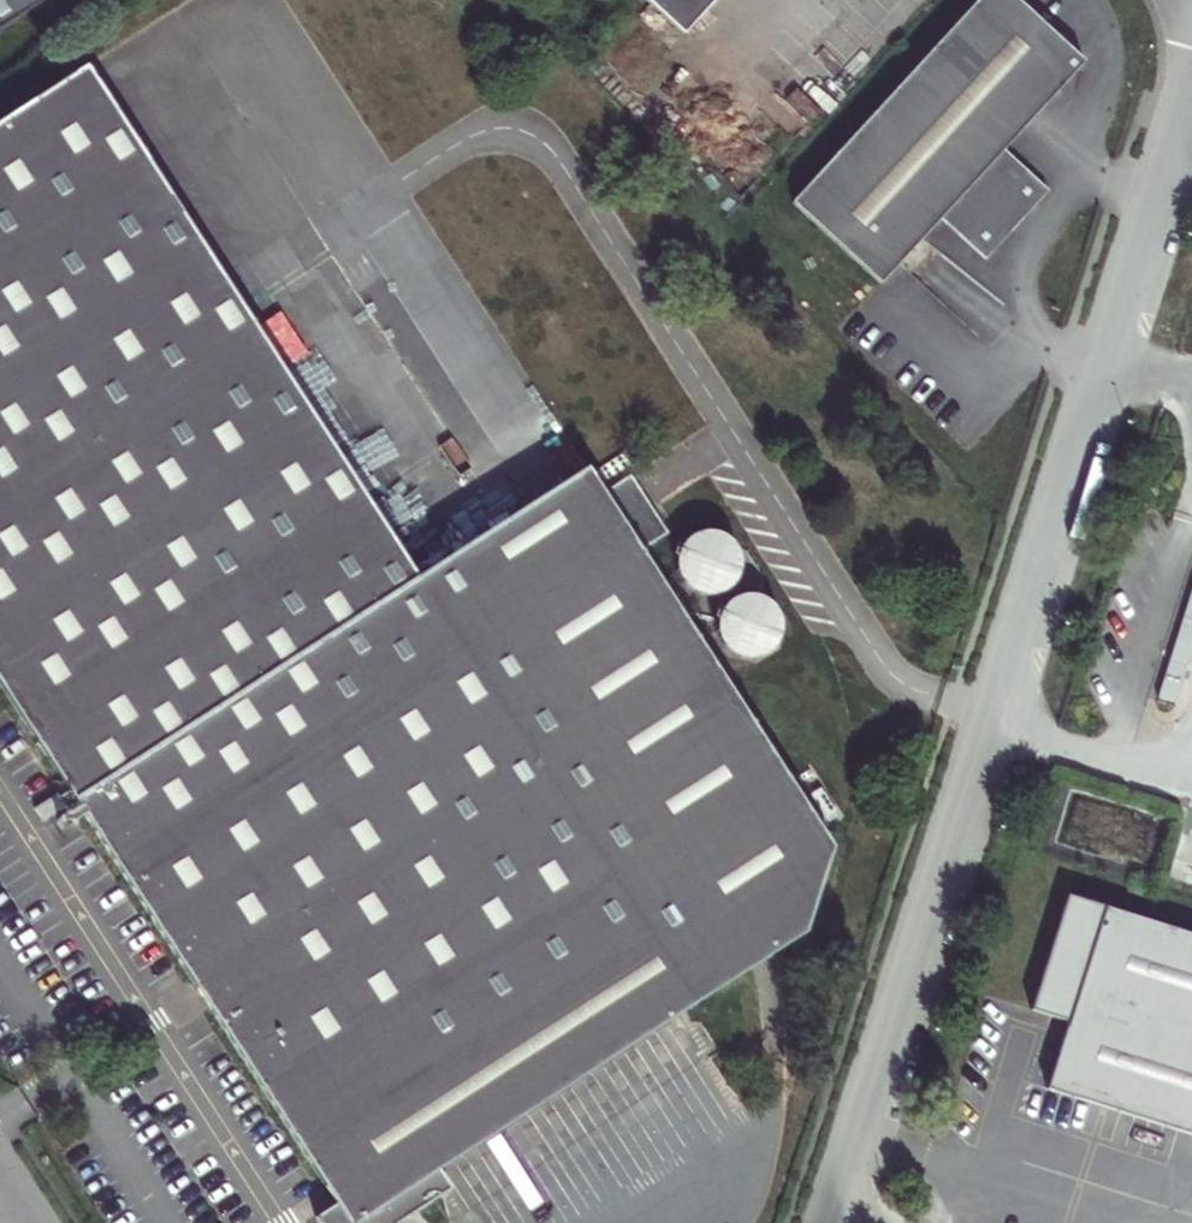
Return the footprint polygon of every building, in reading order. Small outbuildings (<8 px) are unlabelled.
[(65,0),(0,0),(0,41),(65,0)] [(671,51),(718,0),(616,0),(671,51)] [(786,204),(876,285),(937,219),(981,259),(1043,191),(999,151),(1081,61),(1013,0),(972,0),(786,204)] [(0,117),(0,686),(14,708),(332,1199),(311,1211),(318,1222),(399,1222),(440,1195),(427,1178),(805,924),(827,846),(635,551),(663,533),(625,477),(597,494),(581,467),(414,577),(87,63),(0,117)] [(721,531),(707,530),(699,532),(690,537),(681,546),(678,553),(677,567),(679,578),(684,585),(693,593),(700,596),(712,597),(723,595),(733,590),(741,580),(745,568),(744,556),(740,546),(730,535),(721,531)] [(756,593),(743,594),(738,597),(731,600),(723,608),(720,615),(718,626),(719,637),(724,646),(731,653),(740,658),(750,660),(761,659),(770,655),(777,649),(781,641),(784,632),(785,621),(781,612),(775,603),(768,597),(756,593)] [(1073,898),(1033,1013),(1070,1023),(1050,1088),(1191,1138),(1191,934),(1073,898)]
